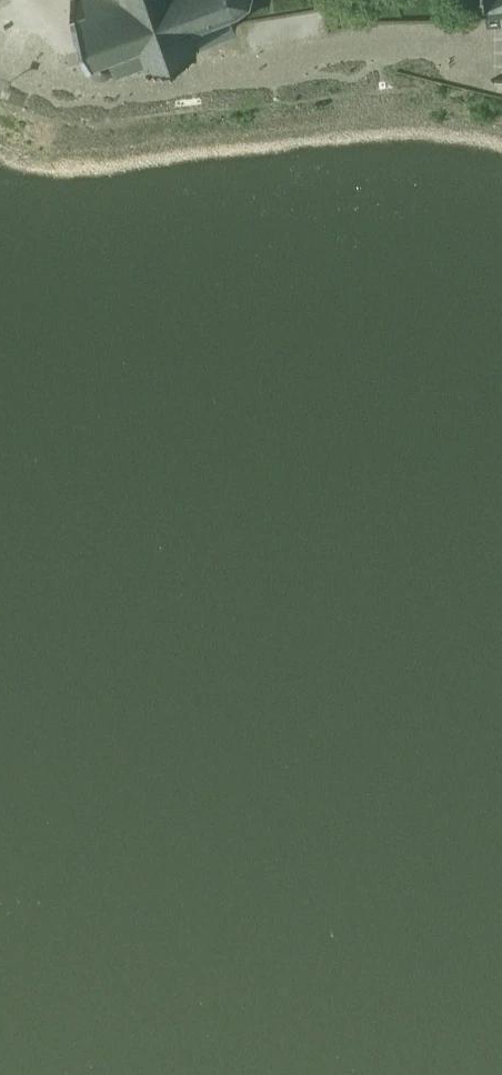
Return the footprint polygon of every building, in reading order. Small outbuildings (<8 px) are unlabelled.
[(89,49),(88,52),(87,55),(88,59),(89,61),(90,63),(92,66),(94,68),(97,69),(100,70),(103,70),(105,69),(109,68),(112,66),(114,63),(115,62),(116,60),(117,62),(149,51),(150,53),(155,52),(154,48),(171,41),(171,43),(178,40),(177,39),(195,32),(196,37),(200,35),(199,33),(236,18),(235,14),(237,6),(235,0),(73,0),(89,49)] [(501,9),(501,0),(484,0),(485,10),(501,9)]
